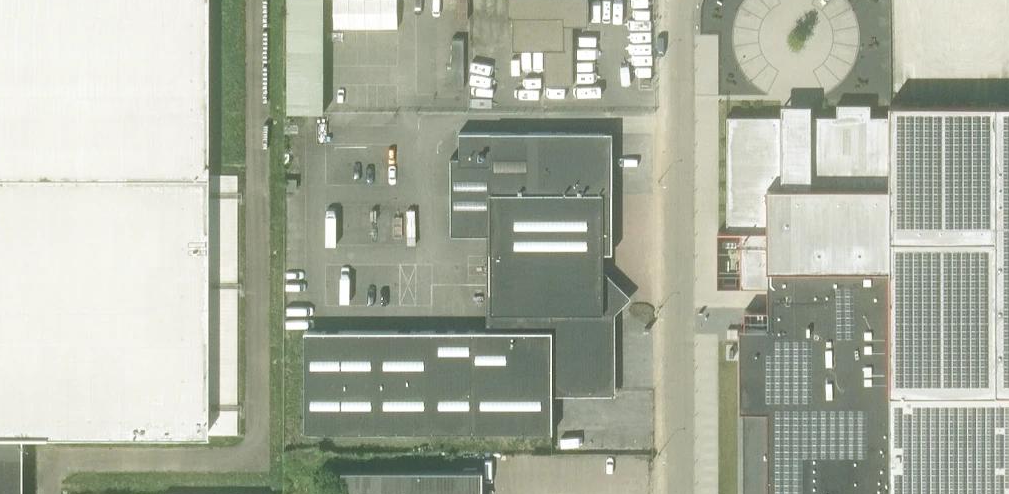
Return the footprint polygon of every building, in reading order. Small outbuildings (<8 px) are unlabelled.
[(19,434),(205,434),(237,434),(237,175),(206,174),(206,0),(0,0),(0,493),(19,493),(19,434)] [(293,111),(331,110),(328,0),(290,0),(293,111)] [(401,0),(337,0),(336,26),(401,26),(401,0)] [(573,23),(589,23),(589,0),(509,0),(509,15),(513,15),(513,48),(545,49),(545,83),(574,83),(573,23)] [(718,285),(769,285),(769,309),(746,309),(746,327),(741,327),(741,410),(745,410),(746,493),(1008,493),(1008,102),(890,102),(890,115),(871,115),(871,103),(837,103),(837,115),(809,115),(804,110),(791,110),(786,115),(727,115),(728,229),(719,229),(718,285)] [(305,330),(306,431),(553,431),(553,391),(612,391),(612,311),(627,297),(604,274),(604,251),(613,251),(613,131),(460,131),(460,156),(452,156),(451,233),(488,234),(488,330),(305,330)] [(343,469),(343,493),(483,493),(483,470),(343,469)]
